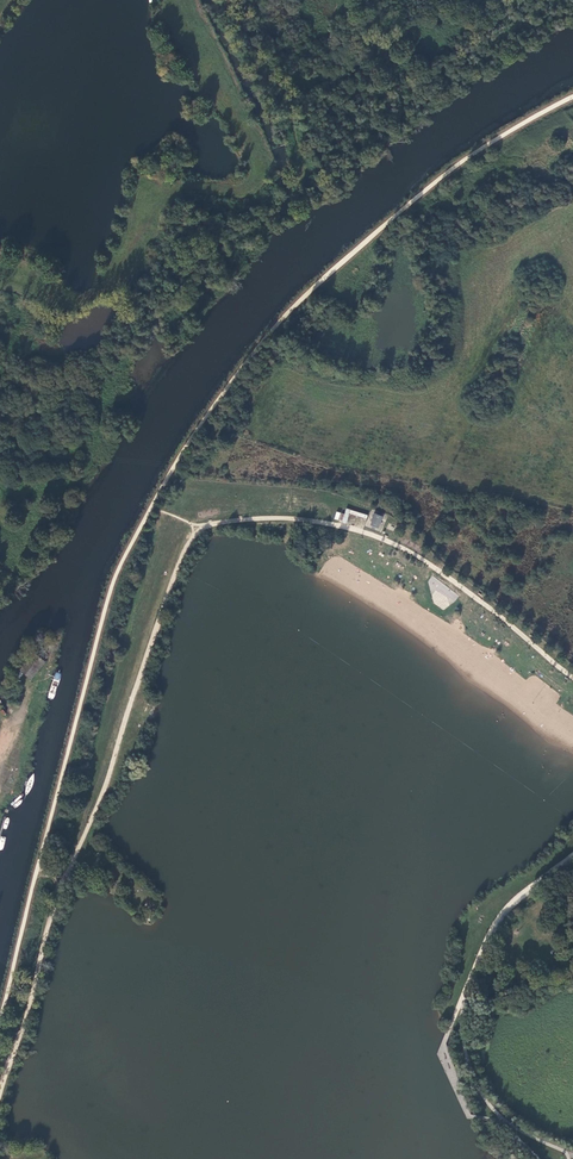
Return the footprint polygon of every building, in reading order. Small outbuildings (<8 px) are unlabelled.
[(346,508),(342,521),(347,522),(349,513),(367,518),(368,515),(346,508)] [(383,516),(374,513),(371,520),(372,521),(370,525),(372,526),(376,527),(378,528),(378,526),(379,524),(380,524),(383,516)] [(469,632),(467,635),(475,640),(477,637),(469,632)]
